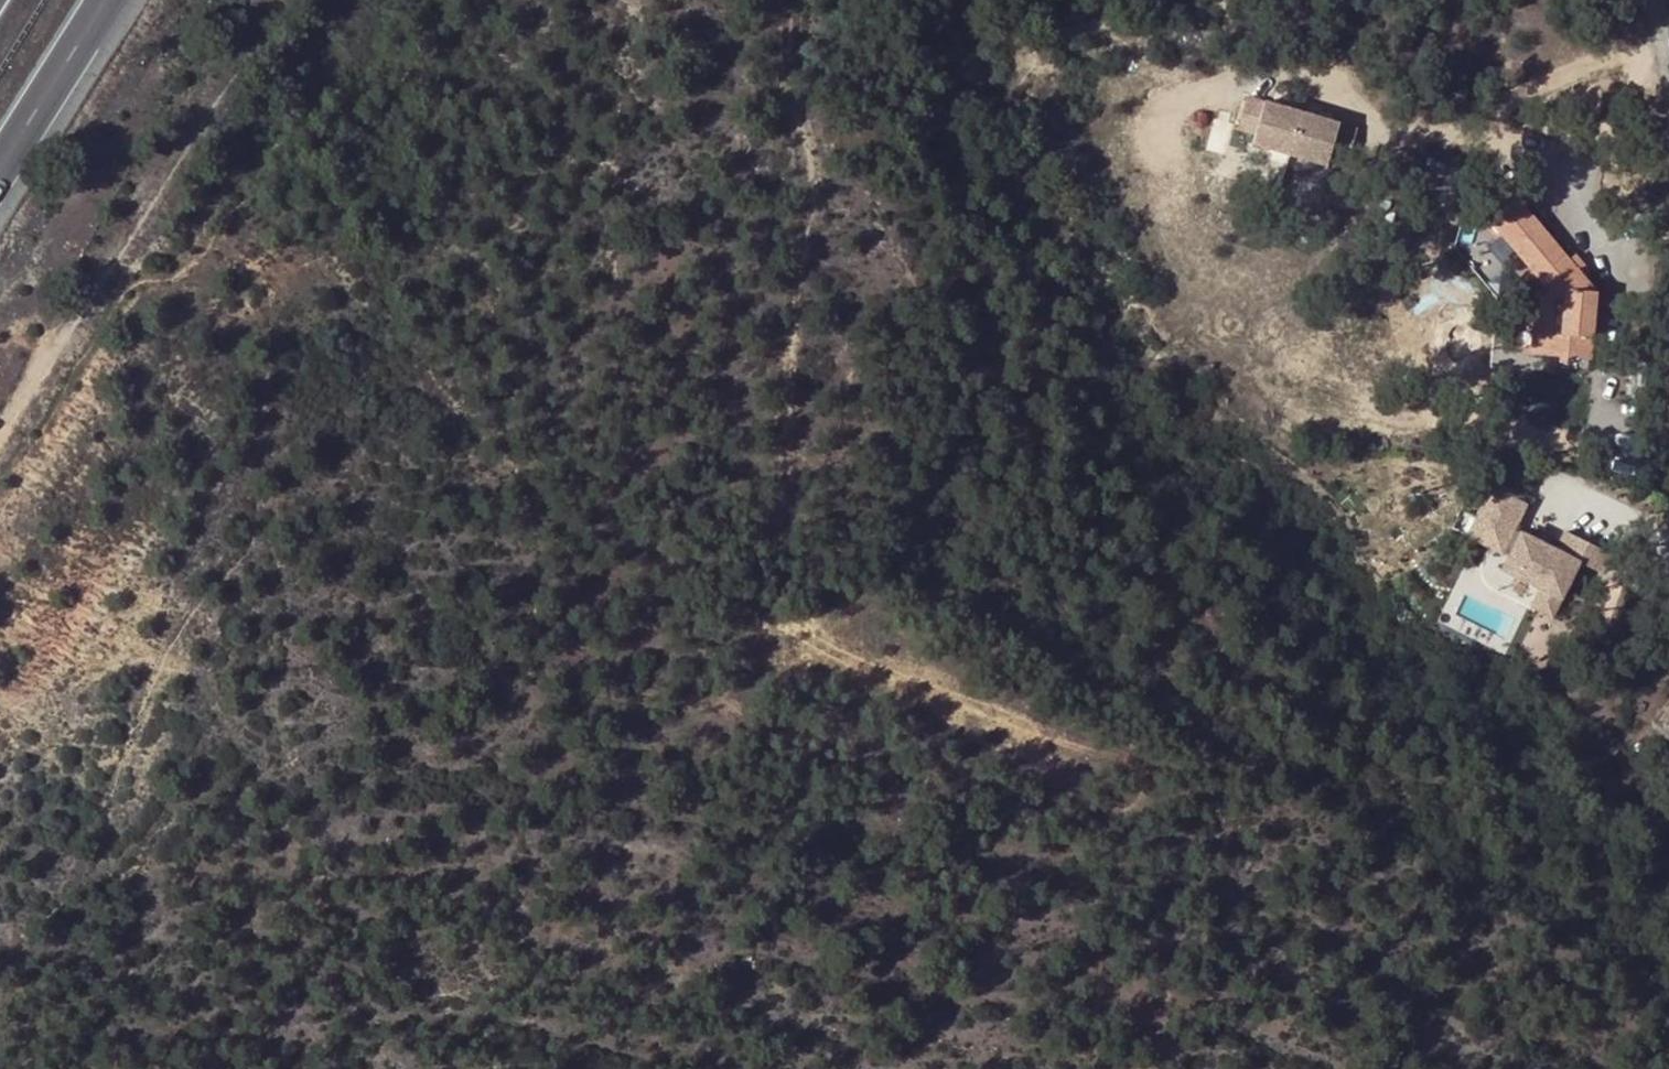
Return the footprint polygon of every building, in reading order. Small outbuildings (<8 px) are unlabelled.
[(1251,142),(1289,154),(1301,112),(1280,106),(1279,111),(1270,109),(1272,103),(1246,96),(1236,127),(1254,133),(1251,142)] [(1328,155),(1346,161),(1356,129),(1330,121),(1329,126),(1320,124),(1322,119),(1301,112),(1289,154),(1326,165),(1328,155)] [(1572,358),(1590,359),(1595,309),(1587,308),(1588,292),(1589,289),(1581,278),(1568,262),(1512,194),(1486,216),(1547,292),(1533,304),(1529,355),(1560,357),(1560,363),(1571,364),(1572,358)] [(1575,257),(1568,262),(1581,278),(1588,272),(1575,257)] [(1596,293),(1588,292),(1587,308),(1595,309),(1596,293)] [(1522,527),(1533,497),(1492,482),(1466,551),(1538,578),(1531,599),(1590,621),(1617,549),(1567,531),(1562,542),(1522,527)]
